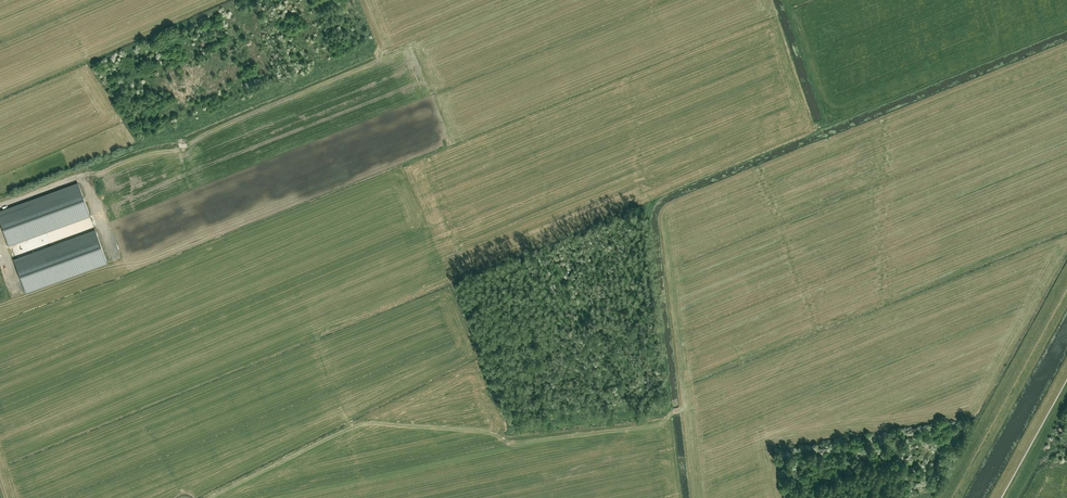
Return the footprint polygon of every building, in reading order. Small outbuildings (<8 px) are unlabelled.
[(0,212),(0,222),(8,245),(90,215),(78,184),(0,212)] [(95,231),(14,260),(25,292),(107,262),(95,231)]
